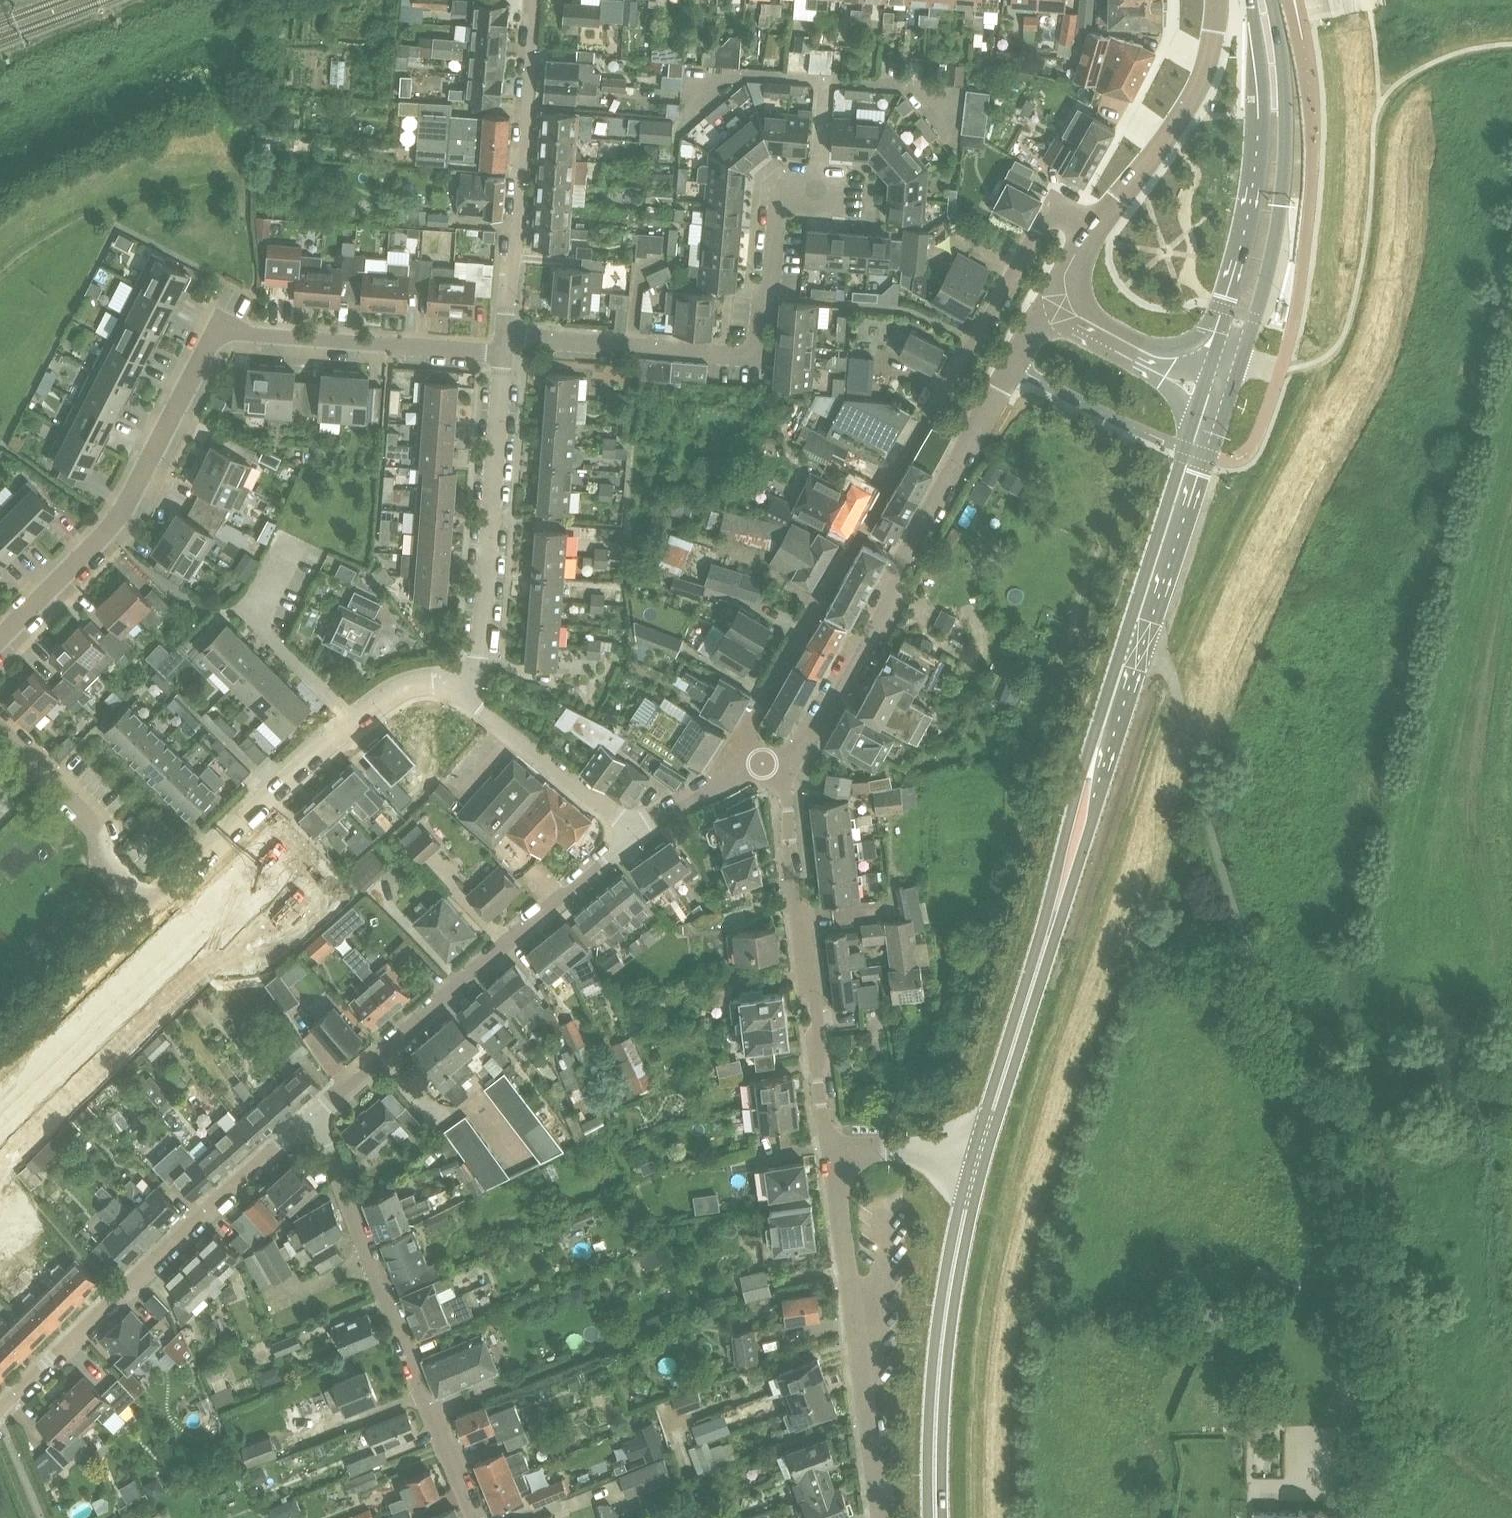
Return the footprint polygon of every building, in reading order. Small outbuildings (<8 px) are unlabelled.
[(414,6),(449,8),(450,0),(415,0),(414,6)] [(483,0),(454,0),(452,16),(474,17),(473,25),(509,28),(511,2),(483,0)] [(563,22),(579,24),(581,2),(565,0),(563,22)] [(622,22),(637,23),(639,0),(625,0),(622,22)] [(817,0),(808,0),(807,17),(818,17),(819,8),(817,8),(817,0)] [(817,8),(819,8),(827,9),(828,0),(817,0),(817,8)] [(863,9),(864,9),(861,42),(869,43),(872,10),(873,10),(874,0),(864,0),(863,9)] [(933,3),(931,3),(930,14),(932,14),(931,25),(939,26),(941,3),(955,4),(955,0),(933,0),(933,3)] [(955,4),(966,5),(964,28),(976,28),(978,0),(955,0),(955,4)] [(976,28),(984,29),(986,7),(1000,8),(1001,0),(978,0),(976,28)] [(1078,24),(1081,24),(1081,25),(1092,26),(1093,0),(1082,0),(1081,18),(1079,18),(1078,24)] [(1109,23),(1162,24),(1163,0),(1110,0),(1109,23)] [(581,2),(579,24),(600,25),(601,21),(602,3),(581,2)] [(772,14),(773,3),(763,2),(762,12),(761,12),(760,24),(771,25),(772,14)] [(773,3),(772,14),(782,15),(782,4),(773,3)] [(863,9),(853,8),(852,20),(850,46),(860,47),(860,42),(861,42),(864,9),(863,9)] [(894,23),(895,11),(885,11),(884,22),(894,23)] [(1074,43),(1077,23),(1078,24),(1079,18),(1078,17),(1079,13),(1065,11),(1060,42),(1074,43)] [(920,24),(931,25),(932,14),(930,14),(920,13),(920,24)] [(1025,28),(1024,34),(1024,48),(1035,48),(1036,34),(1036,28),(1038,28),(1039,15),(1025,14),(1025,28)] [(434,45),(434,46),(507,52),(509,28),(473,25),(472,40),(435,37),(434,45)] [(1094,85),(1103,60),(1111,37),(1089,30),(1082,53),(1075,76),(1076,77),(1094,85)] [(810,52),(811,36),(795,34),(793,50),(810,52)] [(1111,37),(1103,60),(1144,76),(1156,52),(1142,44),(1122,38),(1122,39),(1112,35),(1111,37)] [(684,62),(685,45),(654,42),(652,60),(670,61),(683,62),(684,62)] [(406,43),(399,43),(397,68),(409,69),(410,61),(418,61),(418,56),(419,56),(420,44),(406,43)] [(715,44),(715,50),(714,64),(740,66),(741,46),(715,44)] [(434,46),(433,55),(471,58),(469,73),(505,76),(507,52),(434,46)] [(832,73),(834,49),(811,47),(809,71),(832,73)] [(704,63),(712,63),(713,50),(705,50),(704,63)] [(1029,91),(1023,54),(992,59),(998,96),(1029,91)] [(549,59),(547,79),(601,82),(602,72),(595,71),(595,62),(549,59)] [(1103,60),(1094,85),(1095,85),(1095,86),(1133,98),(1144,76),(1103,60)] [(683,62),(670,61),(669,74),(682,75),(683,62)] [(966,63),(949,62),(948,81),(965,82),(966,63)] [(930,77),(935,77),(936,70),(930,69),(925,69),(924,77),(930,77)] [(450,97),(467,99),(502,102),(505,76),(469,73),(468,89),(451,88),(450,97)] [(412,76),(401,76),(400,95),(411,96),(412,76)] [(601,82),(547,79),(546,99),(577,101),(578,91),(598,93),(599,83),(601,83),(601,82)] [(766,94),(777,95),(791,96),(792,83),(749,81),(757,104),(766,101),(766,94)] [(628,84),(604,82),(603,90),(637,92),(638,86),(628,85),(628,84)] [(792,83),(791,92),(804,93),(804,84),(792,83)] [(732,95),(741,105),(751,96),(742,86),(732,95)] [(846,97),(857,97),(858,89),(846,88),(846,97)] [(858,89),(857,97),(871,98),(871,90),(858,89)] [(968,89),(966,103),(990,106),(991,92),(968,89)] [(725,100),(716,108),(721,115),(731,107),(725,100)] [(422,101),(419,144),(483,149),(484,142),(509,144),(511,116),(486,114),(486,117),(452,115),(453,103),(422,101)] [(966,103),(964,118),(988,120),(990,106),(966,103)] [(789,113),(786,149),(808,151),(811,115),(813,115),(813,108),(800,107),(799,114),(789,113)] [(721,115),(716,108),(706,116),(712,123),(721,115)] [(545,110),(543,131),(577,134),(578,113),(545,110)] [(735,130),(735,131),(758,158),(770,148),(758,111),(745,122),(738,113),(728,122),(735,130)] [(759,111),(758,111),(770,148),(786,149),(789,113),(759,111)] [(915,121),(923,131),(930,125),(922,116),(915,121)] [(1094,116),(1079,143),(1101,156),(1116,129),(1094,116)] [(833,153),(852,154),(855,119),(836,117),(833,153)] [(641,118),(640,133),(640,139),(672,141),(672,134),(674,120),(641,118)] [(964,118),(963,132),(986,135),(988,120),(964,118)] [(855,119),(852,154),(870,156),(888,122),(855,119)] [(888,122),(870,156),(881,168),(908,145),(888,122)] [(930,125),(923,131),(931,141),(937,136),(938,135),(930,125)] [(543,131),(542,154),(575,157),(577,134),(543,131)] [(735,131),(712,150),(746,168),(758,158),(735,131)] [(1044,157),(1059,166),(1059,167),(1085,182),(1101,156),(1079,143),(1078,143),(1074,141),(1072,145),(1056,136),(1044,157)] [(483,149),(419,144),(417,163),(449,165),(450,159),(482,161),(482,165),(507,166),(509,144),(484,142),(483,149)] [(659,160),(671,161),(672,145),(660,144),(659,160)] [(908,145),(881,168),(891,180),(927,167),(908,145)] [(698,181),(709,181),(709,180),(745,184),(746,168),(712,150),(711,151),(710,163),(703,163),(699,166),(698,181)] [(542,154),(540,177),(573,179),(573,181),(588,182),(590,159),(575,158),(575,157),(542,154)] [(680,166),(679,178),(688,179),(689,167),(680,166)] [(891,180),(890,195),(926,198),(928,168),(927,167),(891,180)] [(1005,179),(1009,181),(994,209),(1007,216),(1009,214),(1012,216),(1013,214),(1029,222),(1042,199),(1026,190),(1033,178),(1012,167),(1005,179)] [(674,173),(654,172),(653,183),(673,184),(674,173)] [(506,176),(485,175),(462,173),(459,215),(503,218),(505,191),(506,176)] [(540,177),(538,200),(571,202),(573,181),(573,179),(540,177)] [(688,179),(679,178),(678,192),(687,192),(688,179)] [(709,180),(709,181),(707,201),(743,204),(745,184),(709,180)] [(263,198),(264,187),(256,186),(256,198),(263,198)] [(673,203),(674,189),(653,188),(652,201),(673,203)] [(950,188),(949,199),(957,200),(959,189),(950,188)] [(926,198),(890,195),(888,217),(907,218),(906,225),(924,226),(926,198)] [(955,215),(957,200),(949,199),(948,213),(951,218),(955,215)] [(538,200),(537,222),(570,225),(571,202),(538,200)] [(693,222),(705,223),(705,222),(741,225),(743,204),(707,201),(706,210),(694,209),(693,222)] [(675,220),(685,221),(685,208),(676,207),(675,220)] [(394,220),(425,222),(426,210),(395,208),(394,220)] [(666,225),(667,211),(646,210),(645,223),(666,225)] [(256,218),(258,237),(268,237),(269,219),(269,218),(256,217),(256,218)] [(570,225),(537,222),(535,246),(568,249),(569,235),(593,237),(593,227),(570,226),(570,225)] [(705,223),(703,243),(739,246),(741,225),(705,222),(705,223)] [(904,239),(901,267),(902,267),(901,282),(933,299),(964,316),(989,268),(959,251),(944,280),(930,272),(925,269),(929,230),(905,227),(904,239)] [(485,228),(484,240),(496,241),(497,230),(485,228)] [(671,228),(670,240),(679,241),(680,228),(671,228)] [(806,265),(827,266),(830,230),(809,229),(806,265)] [(830,230),(827,266),(848,268),(850,232),(830,230)] [(625,231),(624,241),(637,242),(638,232),(625,231)] [(666,234),(651,232),(639,231),(636,255),(648,256),(649,252),(664,253),(666,234)] [(850,232),(848,268),(868,270),(871,234),(850,232)] [(115,243),(120,245),(125,235),(120,233),(115,243)] [(871,234),(868,270),(889,271),(890,266),(901,267),(904,239),(892,238),(892,236),(871,234)] [(670,240),(669,253),(678,253),(679,241),(670,240)] [(737,266),(739,246),(703,243),(690,242),(689,264),(691,264),(701,265),(702,263),(737,266)] [(299,275),(301,254),(304,254),(304,246),(273,244),(270,273),(299,275)] [(152,252),(135,284),(173,303),(181,287),(185,289),(192,276),(164,261),(165,259),(152,252)] [(345,252),(343,268),(344,268),(343,278),(354,279),(356,253),(345,252)] [(354,279),(366,280),(366,270),(367,270),(368,254),(356,253),(354,279)] [(304,254),(301,254),(299,275),(297,302),(319,304),(322,267),(323,255),(304,254)] [(411,262),(410,273),(409,283),(420,284),(422,258),(411,257),(411,262)] [(606,271),(607,259),(583,257),(582,269),(557,267),(556,286),(592,289),(592,291),(602,292),(604,271),(606,271)] [(432,275),(433,275),(433,266),(434,259),(422,258),(420,284),(432,285),(432,275)] [(454,277),(452,314),(473,316),(475,293),(492,295),(494,274),(485,274),(486,261),(470,260),(468,278),(454,277)] [(388,272),(385,309),(407,311),(409,283),(410,273),(411,262),(389,261),(388,272)] [(690,275),(701,276),(700,284),(736,288),(737,266),(702,263),(701,265),(691,264),(690,275)] [(653,286),(675,276),(669,265),(648,275),(653,286)] [(455,267),(433,266),(433,275),(432,275),(432,285),(430,312),(452,314),(454,277),(455,267)] [(343,268),(322,267),(319,304),(341,305),(343,278),(344,268),(343,268)] [(366,270),(366,280),(363,307),(385,309),(388,272),(367,270),(366,270)] [(101,287),(92,283),(86,294),(95,299),(101,287)] [(135,284),(121,312),(163,333),(169,320),(165,318),(173,303),(135,284)] [(590,312),(592,291),(592,289),(556,286),(554,308),(590,312)] [(813,295),(825,296),(825,287),(813,287),(813,295)] [(825,287),(825,296),(837,297),(838,288),(825,287)] [(665,311),(677,312),(678,312),(713,315),(715,294),(666,290),(665,311)] [(853,298),(866,299),(866,291),(854,290),(853,298)] [(866,291),(866,299),(878,300),(879,292),(866,291)] [(611,307),(618,308),(616,328),(628,329),(631,293),(612,292),(611,307)] [(783,301),(781,321),(817,324),(819,304),(783,301)] [(653,331),(654,310),(643,309),(641,330),(653,331)] [(121,312),(106,341),(144,360),(152,344),(156,346),(163,333),(121,312)] [(678,312),(677,312),(676,333),(711,336),(713,315),(678,312)] [(839,315),(839,326),(848,326),(848,315),(839,315)] [(781,321),(779,342),(815,345),(817,324),(781,321)] [(847,341),(848,326),(839,326),(838,340),(847,341)] [(933,371),(945,347),(912,330),(900,355),(933,371)] [(106,341),(92,369),(134,390),(140,377),(136,375),(144,360),(106,341)] [(779,342),(778,363),(814,366),(815,345),(779,342)] [(848,369),(849,356),(839,355),(838,368),(848,369)] [(876,357),(851,355),(848,387),(873,389),(876,357)] [(647,357),(635,356),(634,364),(633,377),(645,378),(647,357)] [(647,357),(645,378),(657,379),(659,358),(647,357)] [(659,358),(657,379),(671,380),(673,360),(659,358)] [(673,360),(671,380),(683,381),(685,361),(673,360)] [(685,361),(683,381),(695,382),(697,362),(685,361)] [(697,362),(695,382),(707,383),(709,363),(697,362)] [(232,408),(269,411),(273,364),(260,363),(259,368),(250,367),(249,375),(235,374),(232,408)] [(814,366),(778,363),(776,384),(812,387),(814,366)] [(273,364),(269,411),(306,414),(309,380),(294,379),(295,371),(285,370),(286,365),(273,364)] [(92,369),(77,398),(115,417),(123,401),(127,403),(134,390),(92,369)] [(309,380),(306,414),(343,417),(346,370),(334,369),(333,374),(323,373),(323,381),(309,380)] [(346,370),(343,417),(379,420),(382,386),(368,385),(369,377),(359,376),(359,371),(346,370)] [(549,372),(548,395),(579,398),(580,375),(549,372)] [(845,396),(847,377),(834,377),(833,395),(845,396)] [(424,380),(422,401),(458,404),(460,383),(424,380)] [(392,388),(391,400),(401,400),(401,388),(392,388)] [(607,391),(607,400),(621,401),(622,392),(607,391)] [(548,395),(546,418),(577,421),(579,398),(548,395)] [(226,401),(216,396),(205,416),(215,422),(226,401)] [(846,397),(837,416),(827,435),(882,462),(893,444),(913,410),(895,400),(894,401),(846,397)] [(77,398),(63,426),(105,447),(111,435),(107,432),(115,417),(77,398)] [(401,400),(391,400),(391,412),(400,413),(401,400)] [(607,400),(606,411),(620,411),(620,408),(627,409),(627,403),(621,402),(621,401),(607,400)] [(422,401),(420,423),(456,426),(458,404),(422,401)] [(546,418),(544,441),(575,444),(577,421),(546,418)] [(420,423),(418,445),(455,448),(456,426),(420,423)] [(914,458),(913,460),(933,471),(953,435),(933,424),(914,458)] [(847,445),(805,425),(798,441),(804,444),(801,451),(828,463),(829,461),(838,465),(847,445)] [(105,447),(63,426),(47,458),(60,465),(62,462),(85,474),(94,458),(98,460),(105,447)] [(389,431),(388,443),(398,444),(399,431),(389,431)] [(205,451),(199,463),(241,483),(257,450),(226,435),(220,448),(213,444),(209,453),(205,451)] [(604,445),(618,445),(618,436),(604,436),(604,445)] [(544,441),(542,464),(574,467),(574,466),(575,466),(577,465),(579,464),(581,463),(582,462),(583,460),(584,458),(584,457),(584,455),(584,452),(583,451),(582,449),(580,447),(578,447),(577,446),(575,445),(575,444),(544,441)] [(398,444),(388,443),(388,456),(398,456),(398,444)] [(418,445),(417,467),(458,470),(458,469),(453,469),(455,448),(418,445)] [(623,445),(618,445),(604,445),(596,445),(596,455),(603,456),(603,457),(616,457),(617,457),(628,457),(628,450),(623,445)] [(279,456),(265,449),(261,457),(275,464),(279,456)] [(914,458),(898,487),(919,498),(934,471),(933,471),(913,460),(914,458)] [(984,477),(994,483),(1002,468),(993,462),(984,477)] [(201,489),(194,503),(224,520),(231,504),(240,508),(250,487),(241,483),(199,463),(193,474),(198,476),(194,485),(201,489)] [(256,463),(250,483),(266,487),(272,468),(256,463)] [(542,464),(541,487),(572,490),(574,467),(542,464)] [(458,470),(417,467),(417,468),(422,468),(420,489),(456,491),(458,470)] [(1003,481),(1018,490),(1026,477),(1011,469),(1003,481)] [(812,472),(802,492),(858,519),(874,492),(853,482),(848,489),(812,472)] [(385,475),(384,487),(395,487),(395,475),(385,475)] [(28,480),(3,505),(36,538),(46,528),(43,524),(56,511),(37,493),(39,491),(28,480)] [(979,480),(970,495),(982,502),(991,486),(979,480)] [(614,493),(615,482),(602,481),(601,492),(614,493)] [(395,487),(384,487),(384,499),(394,499),(395,487)] [(572,490),(541,487),(539,510),(570,513),(572,490)] [(898,487),(884,511),(905,522),(919,498),(898,487)] [(420,489),(418,510),(455,513),(456,491),(420,489)] [(614,493),(601,492),(600,502),(614,503),(614,493)] [(661,492),(656,509),(681,516),(680,522),(692,525),(692,523),(697,525),(700,513),(704,514),(701,524),(716,529),(721,511),(710,508),(710,507),(661,492)] [(775,493),(771,501),(764,517),(789,523),(794,512),(827,529),(830,525),(848,534),(858,519),(802,492),(796,504),(775,493)] [(169,518),(162,529),(202,554),(224,520),(194,503),(185,516),(179,512),(173,520),(169,518)] [(10,557),(22,545),(26,548),(36,538),(3,505),(0,508),(0,547),(10,557)] [(418,510),(417,532),(453,535),(455,513),(418,510)] [(779,521),(726,510),(720,533),(771,548),(779,521)] [(884,511),(874,529),(895,541),(905,522),(884,511)] [(383,517),(382,530),(391,531),(392,518),(383,517)] [(257,538),(267,543),(277,525),(267,519),(257,538)] [(817,535),(794,522),(771,562),(794,575),(793,576),(813,587),(839,541),(820,530),(817,535)] [(537,528),(536,551),(567,553),(569,530),(537,528)] [(202,554),(162,529),(155,540),(159,542),(154,551),(161,555),(153,567),(182,585),(202,554)] [(694,542),(659,529),(653,545),(665,550),(658,569),(681,576),(694,542)] [(391,531),(382,530),(381,542),(391,543),(391,531)] [(417,532),(415,554),(451,556),(453,535),(417,532)] [(864,544),(856,559),(863,563),(861,568),(875,577),(886,556),(864,544)] [(10,557),(0,547),(0,567),(10,557)] [(597,547),(596,556),(609,557),(610,548),(597,547)] [(536,551),(534,574),(565,577),(567,553),(536,551)] [(415,554),(413,575),(450,578),(451,556),(415,554)] [(596,556),(595,567),(608,568),(609,557),(596,556)] [(856,559),(836,595),(859,607),(875,577),(861,568),(863,563),(856,559)] [(763,602),(770,579),(713,561),(705,584),(763,602)] [(379,578),(389,571),(383,563),(374,570),(379,578)] [(239,564),(233,573),(245,581),(251,572),(239,564)] [(385,586),(395,579),(389,571),(379,578),(385,586)] [(534,574),(532,597),(563,599),(565,577),(534,574)] [(229,580),(230,586),(236,590),(242,581),(232,575),(229,580)] [(413,575),(412,584),(411,597),(448,600),(450,578),(413,575)] [(671,591),(703,599),(707,585),(675,576),(671,591)] [(128,578),(113,593),(138,619),(153,604),(164,614),(172,606),(154,588),(146,596),(128,578)] [(338,607),(348,588),(336,582),(326,600),(338,607)] [(382,623),(374,619),(382,603),(355,589),(347,606),(341,603),(324,639),(365,659),(382,623)] [(593,592),(592,602),(605,603),(617,604),(617,594),(593,592)] [(115,626),(107,634),(132,659),(133,659),(137,663),(145,655),(123,634),(138,619),(113,593),(98,608),(115,626)] [(859,607),(836,595),(828,610),(851,622),(859,607)] [(532,597),(530,620),(561,622),(563,599),(532,597)] [(605,603),(592,602),(591,612),(604,613),(605,603)] [(743,604),(727,630),(758,649),(771,626),(754,616),(756,612),(743,604)] [(769,615),(789,623),(793,614),(773,606),(769,615)] [(670,615),(666,627),(695,638),(700,625),(670,615)] [(824,615),(810,639),(834,652),(848,628),(824,615)] [(530,620),(529,643),(560,646),(561,622),(530,620)] [(684,640),(636,621),(638,639),(637,640),(653,646),(678,656),(684,640)] [(699,649),(711,656),(725,664),(727,661),(744,671),(758,649),(727,630),(714,622),(699,649)] [(192,641),(218,667),(245,640),(227,623),(219,631),(210,623),(192,641)] [(82,624),(67,639),(100,673),(115,658),(118,660),(119,659),(125,666),(132,659),(107,634),(99,642),(82,624)] [(892,648),(882,667),(918,687),(921,681),(928,685),(944,657),(906,636),(897,651),(892,648)] [(588,637),(588,648),(601,649),(601,648),(611,649),(611,641),(603,641),(603,638),(588,637)] [(69,672),(61,680),(79,698),(85,704),(93,696),(85,688),(100,673),(67,639),(51,654),(69,672)] [(796,664),(819,676),(820,677),(834,652),(810,639),(796,664)] [(245,640),(218,667),(234,683),(261,656),(245,640)] [(653,646),(637,640),(631,655),(647,661),(653,646)] [(169,650),(161,642),(155,649),(163,657),(169,650)] [(560,646),(529,643),(527,666),(558,668),(560,646)] [(601,649),(588,648),(587,658),(601,658),(601,649)] [(168,654),(156,666),(166,676),(177,664),(168,654)] [(261,656),(234,683),(251,700),(278,673),(261,656)] [(819,676),(796,664),(765,718),(788,730),(819,676)] [(675,671),(674,672),(742,711),(751,694),(722,677),(717,685),(688,668),(687,669),(680,665),(676,671),(675,671)] [(882,667),(859,710),(868,715),(918,743),(934,713),(926,709),(926,708),(911,700),(918,687),(882,667)] [(36,670),(20,685),(46,711),(61,696),(71,706),(79,698),(61,680),(53,688),(36,670)] [(157,670),(152,675),(170,693),(175,688),(157,670)] [(742,711),(674,672),(670,680),(707,702),(702,710),(732,727),(742,711)] [(278,673),(251,700),(267,716),(294,689),(278,673)] [(106,706),(121,692),(109,680),(95,693),(106,706)] [(1006,695),(1015,699),(1018,701),(1025,686),(1017,683),(1012,681),(1006,695)] [(46,711),(20,685),(5,701),(30,726),(46,711)] [(294,689),(267,716),(270,719),(270,718),(286,734),(299,722),(297,720),(311,706),(294,689)] [(195,707),(201,701),(192,693),(186,699),(195,707)] [(612,727),(605,723),(627,737),(636,742),(638,738),(675,763),(673,765),(688,774),(693,767),(700,771),(725,733),(666,695),(661,703),(642,703),(628,724),(616,721),(612,727)] [(79,698),(71,706),(78,713),(86,705),(85,704),(79,698)] [(180,709),(188,718),(193,712),(185,704),(180,709)] [(597,744),(601,747),(583,771),(605,787),(626,760),(616,753),(620,748),(620,747),(627,737),(605,723),(568,704),(556,722),(568,731),(573,730),(596,745),(597,744)] [(848,704),(838,723),(887,750),(895,736),(865,720),(868,715),(859,710),(848,704)] [(104,733),(122,750),(148,724),(130,706),(104,733)] [(193,712),(188,718),(196,726),(201,721),(193,712)] [(215,719),(223,727),(230,721),(221,713),(215,719)] [(230,721),(223,727),(232,736),(238,730),(230,721)] [(887,750),(838,723),(827,743),(876,769),(887,750)] [(148,724),(122,750),(139,767),(165,740),(148,724)] [(378,782),(403,809),(414,798),(398,781),(416,763),(388,733),(379,741),(377,738),(367,748),(369,750),(367,752),(387,773),(378,782)] [(260,763),(268,754),(249,735),(241,744),(260,763)] [(620,747),(620,748),(655,770),(654,772),(675,786),(680,786),(688,774),(673,765),(673,766),(662,758),(636,742),(627,737),(620,747)] [(213,744),(221,752),(227,746),(219,738),(213,744)] [(165,740),(139,767),(156,784),(182,757),(165,740)] [(220,754),(219,754),(229,764),(231,762),(237,756),(227,746),(221,752),(220,754)] [(229,764),(226,767),(240,782),(244,779),(249,773),(251,771),(252,771),(237,756),(231,762),(229,764)] [(182,757),(156,784),(173,801),(199,774),(182,757)] [(494,843),(507,829),(545,784),(515,757),(497,777),(493,774),(460,812),(494,843)] [(626,760),(605,787),(607,788),(606,789),(626,803),(632,802),(650,777),(627,760),(627,761),(626,760)] [(374,784),(353,762),(339,775),(360,797),(372,810),(385,798),(373,785),(374,784)] [(849,794),(852,777),(830,773),(827,791),(849,794)] [(217,792),(199,774),(173,801),(191,818),(199,810),(207,816),(220,803),(217,799),(213,796),(217,792)] [(339,775),(325,788),(346,810),(353,804),(364,817),(372,810),(360,797),(339,775)] [(854,792),(871,791),(870,775),(852,777),(854,792)] [(545,784),(507,829),(541,858),(558,839),(569,848),(593,820),(547,781),(545,784)] [(456,795),(442,783),(441,782),(431,794),(445,806),(456,795)] [(916,784),(902,785),(874,790),(877,814),(905,810),(904,802),(918,801),(916,784)] [(325,788),(312,800),(332,823),(344,835),(351,829),(339,816),(346,810),(325,788)] [(217,799),(222,794),(218,790),(217,792),(213,796),(217,799)] [(348,842),(349,841),(344,835),(332,823),(312,800),(297,813),(318,836),(325,829),(342,847),(348,842)] [(816,829),(853,825),(850,800),(813,804),(814,808),(810,813),(811,819),(815,823),(816,829)] [(725,840),(730,858),(756,850),(754,843),(768,839),(757,804),(730,813),(727,811),(721,812),(720,816),(717,817),(720,824),(711,827),(709,832),(712,841),(717,843),(725,840)] [(393,820),(383,809),(377,816),(387,828),(394,821),(393,820)] [(861,824),(873,822),(872,813),(859,815),(861,824)] [(133,829),(140,822),(132,815),(125,822),(133,829)] [(387,828),(377,816),(370,822),(381,834),(387,828)] [(285,823),(268,840),(299,872),(316,855),(285,823)] [(819,853),(855,849),(853,825),(816,829),(816,830),(813,835),(813,841),(818,845),(819,853)] [(423,862),(443,844),(427,827),(407,846),(423,862)] [(348,842),(359,854),(374,841),(362,828),(349,841),(348,842)] [(148,836),(159,847),(165,842),(154,830),(148,836)] [(862,839),(864,848),(876,846),(875,837),(862,839)] [(685,858),(672,839),(668,842),(664,841),(656,846),(656,851),(653,853),(672,880),(682,873),(687,879),(699,871),(688,856),(685,858)] [(268,840),(251,856),(279,884),(278,886),(281,889),(299,872),(268,840)] [(371,846),(348,869),(367,888),(390,865),(371,846)] [(876,846),(864,848),(865,856),(877,854),(876,846)] [(822,877),(858,872),(855,849),(819,853),(820,861),(816,865),(817,871),(822,875),(822,877)] [(756,850),(730,858),(725,860),(733,886),(764,876),(756,850)] [(681,893),(672,880),(653,853),(645,859),(641,857),(636,860),(636,865),(634,866),(652,893),(664,885),(668,890),(669,889),(675,898),(681,893)] [(251,856),(235,872),(262,901),(263,899),(278,886),(279,884),(251,856)] [(500,865),(469,894),(490,917),(502,906),(501,905),(521,887),(500,865)] [(867,880),(885,878),(884,869),(866,871),(867,880)] [(235,872),(218,888),(249,920),(267,903),(263,899),(262,901),(235,872)] [(861,897),(858,872),(822,877),(823,884),(819,888),(819,893),(824,897),(825,901),(861,897)] [(648,900),(626,874),(625,874),(623,874),(619,877),(619,879),(614,883),(643,919),(649,915),(642,906),(648,900)] [(643,919),(614,883),(609,887),(607,886),(603,890),(603,892),(602,893),(624,920),(629,916),(637,925),(643,919)] [(898,886),(902,918),(886,920),(886,921),(862,924),(865,943),(889,939),(892,967),(890,967),(894,998),(926,994),(922,963),(920,963),(916,929),(924,928),(918,884),(898,886)] [(602,893),(590,903),(619,940),(625,935),(617,926),(624,920),(602,893)] [(336,895),(327,903),(336,912),(344,905),(336,895)] [(415,907),(422,915),(416,920),(448,957),(477,931),(445,895),(429,909),(421,901),(415,907)] [(327,903),(319,910),(327,919),(336,912),(327,903)] [(619,940),(590,903),(577,914),(599,941),(605,936),(612,945),(619,940)] [(705,909),(700,903),(692,908),(696,915),(705,909)] [(366,918),(359,909),(354,904),(323,932),(327,937),(335,946),(366,918)] [(661,919),(650,928),(658,938),(669,929),(661,919)] [(568,920),(547,937),(577,973),(576,974),(581,986),(601,978),(590,955),(594,952),(590,946),(568,920)] [(302,925),(294,933),(302,942),(311,934),(302,925)] [(658,938),(650,928),(642,934),(650,944),(658,938)] [(731,963),(780,957),(777,928),(727,933),(731,963)] [(827,933),(832,970),(852,967),(862,966),(868,965),(867,954),(861,950),(854,951),(853,942),(859,941),(858,929),(827,933)] [(335,946),(322,932),(306,946),(319,961),(335,946)] [(294,933),(286,940),(294,949),(302,942),(294,933)] [(577,973),(547,937),(528,953),(549,980),(562,970),(569,980),(576,974),(577,973)] [(636,956),(645,949),(637,938),(628,945),(636,956)] [(393,1010),(411,994),(397,978),(401,975),(388,960),(376,970),(371,966),(372,962),(357,945),(345,955),(371,985),(393,1010)] [(610,975),(626,963),(617,950),(601,962),(610,975)] [(277,955),(269,963),(277,972),(285,964),(281,960),(277,955)] [(516,963),(501,975),(535,1015),(545,1006),(534,993),(538,990),(516,963)] [(884,976),(882,963),(868,965),(862,966),(863,978),(884,976)] [(213,964),(205,972),(213,981),(221,973),(213,964)] [(855,988),(852,967),(832,970),(837,1006),(857,1004),(856,1001),(860,1000),(861,1006),(881,1004),(878,982),(858,984),(859,988),(855,988)] [(205,972),(197,980),(205,988),(213,981),(205,972)] [(300,1000),(280,972),(265,982),(285,1011),(300,1000)] [(501,975),(487,987),(510,1013),(514,1009),(525,1023),(535,1015),(501,975)] [(371,985),(353,1001),(375,1026),(393,1010),(371,985)] [(731,1002),(730,986),(713,987),(715,1004),(731,1002)] [(725,1018),(726,1023),(787,1016),(785,992),(765,994),(764,988),(742,990),(743,997),(731,998),(733,1017),(725,1018)] [(485,989),(471,1001),(506,1042),(508,1041),(515,1035),(502,1021),(508,1016),(485,989)] [(179,990),(171,998),(180,1006),(188,999),(179,990)] [(171,998),(163,1005),(172,1014),(180,1006),(171,998)] [(506,1042),(471,1001),(458,1013),(504,1064),(510,1058),(500,1047),(506,1042)] [(362,1037),(335,1006),(312,1026),(339,1057),(362,1037)] [(454,1016),(441,1027),(465,1055),(462,1057),(466,1062),(467,1061),(471,1057),(469,1054),(480,1045),(454,1016)] [(787,1016),(726,1023),(726,1030),(737,1029),(739,1046),(748,1045),(748,1046),(757,1045),(759,1061),(776,1059),(775,1043),(790,1041),(787,1016)] [(572,1050),(576,1048),(583,1066),(594,1061),(586,1044),(587,1043),(575,1017),(561,1023),(572,1050)] [(630,1029),(636,1033),(643,1029),(643,1022),(636,1018),(630,1021),(630,1029)] [(149,1019),(141,1027),(149,1035),(157,1028),(149,1019)] [(141,1027),(133,1034),(141,1043),(149,1035),(141,1027)] [(278,1041),(281,1045),(294,1062),(310,1050),(293,1027),(284,1034),(285,1036),(278,1041)] [(465,1055),(441,1027),(428,1039),(452,1066),(447,1070),(459,1084),(460,1083),(475,1070),(467,1061),(466,1062),(462,1057),(465,1055)] [(154,1059),(172,1041),(163,1032),(145,1050),(154,1059)] [(235,1038),(247,1055),(256,1048),(244,1032),(235,1038)] [(622,1061),(640,1053),(638,1048),(632,1035),(614,1044),(620,1056),(622,1061)] [(470,1094),(460,1083),(459,1084),(447,1070),(452,1066),(428,1039),(417,1048),(436,1070),(432,1074),(445,1089),(458,1104),(470,1094)] [(654,1085),(640,1053),(622,1061),(619,1062),(634,1094),(654,1085)] [(493,1055),(484,1063),(495,1075),(504,1067),(493,1055)] [(561,1070),(571,1092),(587,1083),(578,1062),(561,1070)] [(512,1063),(504,1068),(510,1077),(515,1073),(515,1067),(512,1063)] [(302,1064),(280,1084),(299,1105),(321,1086),(302,1064)] [(99,1067),(91,1075),(100,1083),(108,1076),(99,1067)] [(744,1070),(738,1071),(720,1076),(721,1085),(746,1083),(744,1070)] [(517,1086),(506,1072),(485,1088),(496,1102),(517,1086)] [(171,1079),(179,1090),(187,1083),(178,1073),(171,1079)] [(752,1104),(796,1098),(795,1085),(796,1084),(795,1077),(794,1076),(794,1074),(758,1078),(758,1079),(750,1080),(752,1104)] [(91,1075),(83,1082),(91,1091),(100,1083),(91,1075)] [(156,1110),(168,1100),(149,1078),(137,1089),(156,1110)] [(253,1092),(242,1078),(234,1084),(244,1098),(253,1092)] [(280,1084),(260,1102),(278,1123),(299,1105),(280,1084)] [(524,1096),(517,1086),(496,1102),(503,1112),(524,1096)] [(583,1123),(590,1138),(607,1130),(592,1094),(585,1098),(593,1117),(583,1123)] [(70,1095),(62,1103),(70,1112),(78,1104),(70,1095)] [(532,1106),(524,1096),(503,1112),(511,1122),(532,1106)] [(344,1130),(349,1136),(365,1154),(402,1122),(412,1134),(423,1124),(407,1106),(397,1115),(381,1097),(344,1130)] [(797,1107),(796,1098),(752,1104),(746,1104),(748,1127),(764,1125),(764,1127),(799,1123),(799,1118),(800,1117),(799,1108),(797,1107)] [(260,1102),(238,1121),(256,1142),(278,1123),(260,1102)] [(62,1103),(54,1111),(62,1119),(70,1112),(62,1103)] [(133,1120),(119,1103),(106,1114),(120,1131),(133,1120)] [(539,1116),(532,1106),(511,1122),(519,1132),(539,1116)] [(228,1130),(218,1138),(237,1160),(256,1142),(238,1121),(228,1111),(219,1119),(228,1130)] [(580,1142),(589,1138),(576,1111),(567,1115),(575,1132),(574,1133),(580,1142)] [(474,1125),(466,1115),(445,1130),(452,1141),(474,1125)] [(547,1125),(539,1116),(519,1132),(526,1141),(547,1125)] [(53,1138),(54,1139),(62,1147),(80,1128),(79,1127),(72,1120),(53,1138)] [(481,1135),(474,1125),(452,1141),(460,1151),(481,1135)] [(555,1135),(547,1125),(526,1141),(534,1151),(555,1135)] [(44,1128),(36,1136),(45,1144),(53,1137),(44,1128)] [(434,1137),(439,1143),(416,1154),(422,1168),(447,1156),(448,1157),(458,1150),(444,1130),(435,1136),(434,1137)] [(489,1145),(481,1135),(460,1151),(466,1159),(467,1161),(489,1145)] [(566,1149),(555,1135),(534,1151),(542,1162),(566,1149)] [(36,1136),(28,1143),(37,1152),(45,1144),(36,1136)] [(197,1156),(197,1157),(216,1178),(237,1160),(218,1138),(197,1156)] [(54,1139),(29,1162),(37,1171),(62,1148),(62,1147),(54,1139)] [(197,1157),(197,1156),(183,1140),(182,1141),(182,1142),(180,1144),(178,1142),(177,1143),(178,1145),(163,1158),(157,1163),(156,1162),(155,1163),(162,1171),(172,1183),(173,1182),(173,1181),(178,1177),(194,1196),(216,1178),(197,1157)] [(496,1156),(489,1145),(467,1161),(474,1171),(496,1156)] [(462,1182),(475,1173),(474,1171),(467,1161),(466,1159),(461,1163),(458,1156),(440,1164),(445,1176),(455,1171),(462,1182)] [(475,1173),(476,1174),(481,1181),(503,1166),(496,1156),(474,1171),(475,1173)] [(805,1160),(767,1165),(771,1195),(809,1190),(805,1160)] [(28,1163),(29,1164),(19,1173),(32,1188),(43,1179),(37,1172),(37,1171),(29,1162),(28,1163)] [(247,1209),(246,1209),(266,1231),(267,1232),(287,1215),(286,1214),(292,1209),(292,1210),(318,1187),(296,1163),(246,1208),(247,1209)] [(511,1176),(503,1166),(481,1181),(486,1188),(511,1176)] [(398,1177),(402,1186),(411,1183),(407,1173),(398,1177)] [(481,1181),(476,1174),(468,1178),(476,1193),(486,1188),(481,1181)] [(124,1186),(140,1202),(164,1226),(181,1210),(157,1185),(149,1193),(133,1177),(124,1186)] [(95,1191),(107,1203),(147,1244),(164,1226),(140,1202),(131,1211),(103,1183),(95,1191)] [(366,1201),(373,1218),(418,1200),(415,1192),(402,1197),(399,1188),(366,1201)] [(771,1195),(758,1197),(759,1205),(772,1203),(771,1195)] [(418,1200),(373,1218),(380,1236),(413,1223),(409,1214),(433,1205),(429,1196),(418,1200)] [(16,1197),(8,1204),(16,1213),(24,1205),(16,1197)] [(287,1243),(281,1246),(283,1250),(339,1216),(331,1198),(297,1217),(302,1225),(298,1227),(297,1226),(288,1231),(292,1237),(286,1240),(287,1243)] [(107,1203),(100,1210),(116,1226),(106,1236),(130,1260),(147,1244),(107,1203)] [(0,1212),(9,1221),(16,1213),(8,1204),(0,1212)] [(465,1204),(460,1206),(464,1213),(469,1211),(465,1204)] [(776,1249),(793,1247),(794,1259),(808,1257),(807,1254),(816,1252),(816,1244),(817,1244),(812,1206),(772,1211),(776,1249)] [(266,1231),(246,1209),(233,1221),(241,1231),(252,1243),(266,1231)] [(570,1218),(574,1229),(597,1219),(593,1209),(570,1218)] [(450,1219),(446,1211),(424,1220),(428,1229),(450,1219)] [(339,1216),(283,1250),(287,1255),(293,1252),(293,1254),(312,1243),(315,1247),(311,1249),(323,1269),(344,1256),(334,1238),(345,1231),(339,1216)] [(566,1218),(553,1224),(559,1236),(572,1230),(566,1218)] [(402,1289),(441,1273),(436,1261),(429,1264),(415,1229),(382,1243),(397,1279),(402,1289)] [(252,1243),(241,1231),(233,1239),(243,1251),(252,1243)] [(241,1255),(219,1232),(210,1241),(207,1241),(202,1245),(202,1248),(201,1249),(225,1274),(236,1263),(234,1261),(241,1255)] [(651,1232),(629,1242),(633,1251),(655,1241),(651,1232)] [(256,1250),(264,1263),(266,1266),(273,1262),(271,1257),(283,1250),(281,1246),(275,1236),(255,1248),(256,1250)] [(613,1284),(665,1262),(658,1245),(606,1267),(613,1284)] [(225,1274),(201,1249),(193,1256),(190,1257),(185,1262),(185,1265),(184,1265),(208,1290),(217,1281),(222,1286),(230,1279),(225,1274)] [(245,1256),(253,1270),(264,1263),(256,1250),(245,1256)] [(266,1266),(273,1279),(274,1281),(295,1270),(287,1255),(283,1250),(271,1257),(273,1262),(266,1266)] [(264,1263),(253,1270),(262,1286),(273,1279),(266,1266),(264,1263)] [(190,1306),(208,1290),(184,1265),(176,1273),(173,1273),(169,1277),(168,1280),(167,1282),(182,1298),(175,1304),(183,1323),(195,1311),(190,1306)] [(747,1299),(772,1293),(767,1268),(742,1274),(747,1299)] [(403,1294),(411,1315),(458,1296),(458,1294),(449,1274),(403,1294)] [(818,1302),(817,1291),(779,1296),(782,1321),(820,1316),(820,1313),(822,1311),(821,1303),(818,1302)] [(161,1318),(171,1309),(155,1292),(145,1301),(161,1318)] [(458,1296),(411,1315),(420,1337),(475,1314),(466,1293),(458,1296)] [(149,1330),(131,1310),(101,1338),(120,1357),(118,1359),(130,1371),(162,1340),(151,1328),(149,1330)] [(669,1310),(647,1319),(652,1330),(673,1322),(669,1310)] [(347,1350),(378,1337),(369,1313),(350,1321),(349,1318),(336,1324),(338,1328),(347,1350)] [(191,1344),(184,1327),(165,1347),(182,1364),(194,1352),(191,1344)] [(756,1327),(731,1331),(735,1365),(760,1361),(756,1327)] [(278,1355),(303,1345),(298,1332),(273,1343),(278,1355)] [(500,1370),(484,1333),(423,1358),(439,1395),(499,1371),(500,1370)] [(772,1375),(777,1391),(825,1373),(819,1358),(772,1375)] [(264,1386),(284,1378),(279,1364),(259,1372),(264,1386)] [(348,1411),(378,1398),(367,1370),(336,1382),(338,1385),(326,1389),(332,1403),(343,1399),(348,1411)] [(583,1386),(578,1372),(567,1376),(572,1390),(583,1386)] [(825,1373),(777,1391),(778,1391),(779,1390),(786,1410),(785,1411),(785,1412),(828,1396),(821,1375),(825,1374),(825,1373)] [(67,1387),(66,1388),(95,1416),(97,1414),(104,1421),(116,1409),(120,1412),(137,1396),(119,1377),(103,1393),(85,1374),(69,1389),(67,1387)] [(237,1398),(231,1384),(213,1392),(219,1406),(237,1398)] [(53,1404),(53,1405),(79,1431),(82,1434),(97,1419),(95,1416),(66,1388),(51,1402),(53,1404)] [(673,1397),(679,1413),(704,1405),(698,1388),(673,1397)] [(828,1396),(785,1412),(791,1427),(838,1410),(832,1395),(828,1397),(828,1396)] [(486,1404),(462,1414),(458,1415),(468,1440),(495,1429),(495,1430),(501,1428),(505,1439),(526,1430),(526,1429),(516,1403),(490,1414),(486,1404)] [(53,1405),(37,1420),(55,1439),(47,1447),(48,1448),(65,1465),(74,1456),(88,1442),(78,1432),(79,1431),(53,1405)] [(408,1411),(368,1427),(378,1451),(418,1435),(408,1411)] [(699,1443),(715,1437),(708,1419),(692,1425),(699,1443)] [(526,1430),(505,1439),(509,1449),(530,1440),(549,1432),(544,1421),(526,1429),(526,1430)] [(650,1457),(664,1451),(652,1421),(638,1427),(650,1457)] [(250,1465),(279,1454),(272,1435),(243,1446),(250,1465)] [(787,1476),(787,1477),(828,1463),(837,1460),(828,1435),(781,1452),(789,1476),(787,1476)] [(728,1459),(722,1444),(722,1442),(710,1446),(717,1464),(728,1459)] [(43,1452),(40,1454),(52,1470),(55,1475),(65,1465),(48,1448),(43,1452)] [(520,1472),(523,1471),(531,1468),(523,1448),(506,1454),(504,1450),(477,1461),(486,1485),(514,1474),(520,1472)] [(366,1456),(348,1463),(352,1474),(370,1466),(366,1456)] [(619,1476),(628,1497),(674,1479),(666,1457),(619,1476)] [(226,1476),(234,1473),(230,1462),(227,1463),(222,1466),(226,1476)] [(625,1462),(614,1467),(617,1473),(628,1468),(625,1462)] [(828,1463),(787,1477),(795,1501),(842,1484),(836,1486),(828,1463)] [(254,1481),(258,1483),(264,1480),(267,1476),(264,1470),(259,1468),(253,1471),(251,1476),(254,1481)] [(350,1493),(380,1482),(375,1468),(345,1480),(350,1493)] [(394,1510),(441,1492),(432,1469),(400,1481),(407,1500),(404,1501),(403,1498),(391,1503),(394,1510)] [(529,1486),(523,1471),(520,1472),(514,1474),(486,1485),(496,1509),(524,1497),(521,1489),(529,1486)] [(143,1484),(152,1499),(167,1490),(158,1475),(143,1484)] [(528,1492),(534,1506),(568,1492),(563,1478),(528,1492)] [(795,1501),(794,1501),(800,1517),(841,1517),(852,1514),(842,1484),(795,1501)] [(134,1509),(151,1498),(147,1491),(130,1502),(134,1509)] [(286,1500),(292,1514),(301,1511),(296,1497),(286,1500)] [(456,1505),(426,1517),(461,1517),(456,1505)] [(375,1517),(371,1507),(346,1517),(374,1517),(375,1517)] [(409,1508),(384,1517),(414,1517),(409,1508)] [(590,1517),(613,1517),(612,1508),(589,1510),(590,1517)] [(1324,1510),(1300,1509),(1300,1512),(1254,1511),(1254,1517),(1323,1517),(1324,1510)] [(663,1517),(685,1517),(683,1513),(674,1510),(666,1512),(663,1517)]
